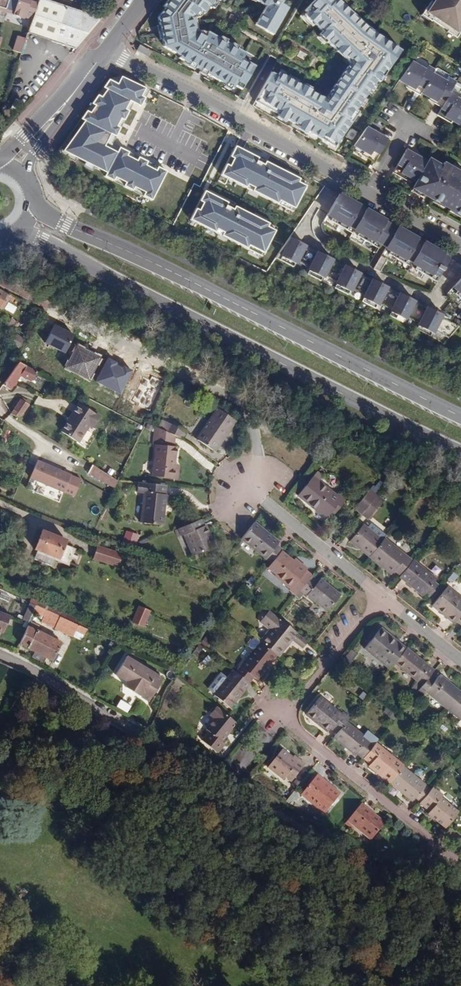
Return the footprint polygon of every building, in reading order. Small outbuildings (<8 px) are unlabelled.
[(9,0),(0,0),(0,8),(5,9),(9,0)] [(5,9),(15,12),(13,16),(27,20),(27,18),(32,3),(33,1),(32,1),(29,0),(9,0),(5,9)] [(32,20),(28,33),(74,48),(99,18),(48,0),(39,0),(37,4),(32,20)] [(164,46),(180,56),(179,58),(233,89),(235,85),(242,89),(255,66),(242,58),(246,53),(208,31),(208,32),(203,30),(197,31),(195,17),(201,16),(204,12),(205,13),(211,8),(210,7),(216,0),(168,0),(164,6),(166,7),(158,17),(160,25),(162,25),(165,38),(163,39),(164,46)] [(266,71),(250,99),(330,148),(397,49),(362,27),(331,0),(309,0),(297,16),(344,64),(320,97),(266,71)] [(266,6),(257,22),(267,27),(265,30),(273,34),(289,8),(282,4),(284,0),(256,0),(266,6)] [(436,4),(431,1),(425,10),(434,16),(432,19),(457,35),(460,28),(460,0),(438,0),(436,4)] [(32,20),(37,4),(32,3),(27,18),(32,20)] [(267,27),(257,22),(256,24),(265,30),(267,27)] [(21,53),(26,38),(18,35),(13,50),(21,53)] [(152,52),(141,45),(137,50),(148,57),(152,52)] [(399,80),(421,93),(443,105),(438,113),(460,125),(460,124),(460,100),(456,97),(458,94),(451,90),(456,82),(449,78),(447,82),(432,73),(434,70),(427,66),(425,69),(412,62),(399,80)] [(139,87),(117,75),(112,84),(103,79),(100,85),(103,87),(98,95),(93,93),(88,103),(92,105),(88,112),(83,112),(79,119),(84,121),(65,154),(101,173),(109,175),(147,196),(159,172),(154,168),(151,172),(140,166),(143,161),(134,157),(133,160),(123,155),(125,152),(117,148),(113,151),(103,146),(108,136),(111,138),(116,129),(111,126),(115,117),(118,118),(122,112),(116,109),(123,96),(135,102),(136,99),(134,97),(139,87)] [(367,127),(354,146),(370,155),(368,158),(375,162),(388,140),(367,127)] [(250,157),(230,146),(226,156),(229,158),(224,167),(220,165),(215,176),(272,204),(273,201),(291,209),(300,186),(292,182),(294,178),(259,161),(257,164),(249,161),(250,157)] [(427,162),(406,150),(393,173),(399,177),(401,173),(416,182),(427,162)] [(444,163),(442,166),(429,159),(427,162),(416,182),(413,188),(432,200),(433,198),(460,214),(460,173),(444,163)] [(228,207),(199,191),(194,201),(198,204),(194,210),(189,208),(185,222),(262,259),(271,232),(261,227),(264,223),(228,207)] [(338,198),(323,223),(336,231),(339,226),(352,234),(350,238),(363,246),(365,241),(379,249),(382,245),(386,248),(381,256),(394,264),(397,259),(411,267),(408,272),(421,279),(424,274),(438,282),(444,269),(440,266),(444,259),(422,246),(417,254),(413,251),(418,244),(390,228),(386,236),(381,233),(386,225),(364,213),(359,221),(355,218),(360,210),(338,198)] [(364,213),(360,210),(355,218),(359,221),(364,213)] [(390,228),(386,225),(381,233),(386,236),(390,228)] [(449,337),(460,326),(442,316),(443,314),(429,307),(428,309),(414,302),(415,300),(401,293),(400,295),(386,288),(387,286),(373,279),(372,281),(358,275),(360,272),(346,265),(345,267),(331,261),(332,258),(318,251),(317,254),(303,247),(304,244),(290,237),(276,258),(293,267),(296,261),(310,268),(307,274),(321,281),(324,275),(338,281),(335,288),(348,295),(351,289),(365,295),(362,302),(376,309),(379,302),(393,309),(390,315),(404,322),(407,316),(420,323),(417,329),(431,336),(434,330),(449,337)] [(422,246),(418,244),(413,251),(417,254),(422,246)] [(449,261),(444,259),(440,266),(444,269),(449,261)] [(447,294),(459,304),(460,301),(460,279),(447,294)] [(14,388),(30,365),(22,360),(6,383),(14,388)] [(14,411),(23,417),(32,403),(25,397),(14,411)] [(104,414),(83,401),(65,429),(82,440),(93,422),(97,425),(104,414)] [(239,423),(220,411),(200,441),(217,453),(227,437),(229,439),(239,423)] [(176,438),(178,439),(184,442),(189,434),(166,422),(162,431),(176,438)] [(176,438),(162,431),(158,429),(154,438),(157,439),(142,469),(161,478),(175,448),(173,448),(178,439),(176,438)] [(74,473),(41,459),(34,475),(49,482),(46,489),(61,496),(64,489),(67,490),(74,473)] [(112,491),(118,481),(93,464),(87,474),(112,491)] [(338,508),(342,512),(347,505),(321,484),(325,479),(319,474),(300,497),(329,520),(333,514),(338,508)] [(380,494),(387,484),(383,481),(375,490),(380,494)] [(167,497),(168,486),(141,483),(140,494),(147,495),(143,525),(165,527),(169,497),(167,497)] [(360,504),(367,510),(373,502),(377,497),(380,494),(375,490),(373,488),(360,504)] [(385,503),(377,497),(373,502),(380,508),(385,503)] [(373,502),(367,510),(364,513),(362,516),(369,522),(380,508),(373,502)] [(357,507),(364,513),(367,510),(360,504),(357,507)] [(338,508),(333,514),(337,518),(342,512),(338,508)] [(205,528),(202,520),(180,530),(183,537),(186,535),(196,558),(214,550),(212,544),(215,542),(208,526),(205,528)] [(273,564),(282,553),(284,550),(279,546),(281,543),(256,523),(243,539),(273,564)] [(350,543),(370,559),(383,541),(364,526),(350,543)] [(69,538),(45,529),(38,547),(41,548),(37,557),(55,564),(58,555),(62,557),(69,538)] [(124,531),(122,538),(131,541),(133,534),(124,531)] [(383,541),(370,559),(371,559),(392,577),(396,572),(402,576),(412,563),(384,540),(383,541)] [(98,548),(95,560),(118,567),(122,555),(98,548)] [(297,596),(311,579),(312,577),(307,573),(309,571),(302,565),(300,567),(295,563),(282,553),(273,564),(269,569),(294,589),(292,592),(297,596)] [(412,563),(402,576),(400,579),(424,598),(426,596),(430,598),(440,586),(436,583),(438,580),(414,561),(412,563)] [(311,579),(297,596),(296,597),(301,601),(305,595),(328,614),(342,598),(322,581),(318,585),(311,579)] [(457,622),(460,617),(460,599),(447,588),(432,607),(454,625),(457,622)] [(32,620),(40,604),(33,601),(26,618),(32,620)] [(142,606),(135,621),(146,625),(153,611),(142,606)] [(13,613),(0,608),(0,629),(6,631),(13,613)] [(81,639),(86,628),(39,609),(35,620),(81,639)] [(281,620),(262,644),(279,657),(281,659),(294,642),(304,651),(310,643),(281,620)] [(40,630),(39,629),(36,627),(31,624),(23,642),(37,649),(34,654),(45,660),(47,654),(56,659),(64,642),(42,631),(43,628),(41,628),(40,630)] [(396,663),(407,649),(382,630),(366,650),(390,670),(396,663)] [(238,674),(251,684),(255,679),(259,681),(279,657),(262,644),(238,674)] [(435,672),(407,649),(396,663),(423,686),(433,674),(435,672)] [(356,656),(351,651),(348,654),(354,659),(356,656)] [(348,654),(343,660),(349,665),(354,659),(348,654)] [(142,692),(141,694),(142,695),(150,700),(165,677),(128,655),(117,673),(128,679),(127,687),(133,690),(136,688),(142,692)] [(346,669),(349,665),(343,660),(340,664),(346,669)] [(251,684),(238,674),(237,672),(217,696),(232,709),(252,685),(251,684)] [(433,674),(423,686),(419,691),(425,696),(427,694),(449,712),(460,697),(460,692),(441,676),(439,679),(433,674)] [(150,700),(142,695),(139,700),(148,704),(150,700)] [(449,712),(460,721),(460,697),(449,712)] [(338,735),(346,725),(350,720),(344,715),(342,717),(321,700),(307,718),(318,727),(320,725),(329,733),(332,730),(338,735)] [(118,701),(115,707),(125,712),(128,706),(118,701)] [(203,741),(219,753),(226,745),(223,743),(238,724),(218,707),(211,716),(215,719),(207,729),(211,732),(203,741)] [(365,759),(374,747),(346,725),(338,735),(334,739),(357,758),(359,757),(363,760),(365,759)] [(371,768),(391,784),(403,769),(404,768),(376,745),(374,747),(365,759),(372,765),(371,768)] [(308,765),(302,761),(300,763),(295,759),(285,750),(269,769),(285,781),(287,778),(293,783),(308,765)] [(403,769),(391,784),(413,803),(416,798),(421,802),(430,791),(403,769)] [(325,816),(340,798),(323,785),(325,783),(319,777),(303,798),(325,816)] [(342,796),(325,783),(323,785),(340,798),(342,796)] [(433,788),(430,791),(421,802),(420,803),(431,812),(429,815),(447,829),(449,826),(459,814),(442,800),(444,797),(433,788)] [(387,825),(361,804),(347,822),(373,842),(387,825)]
